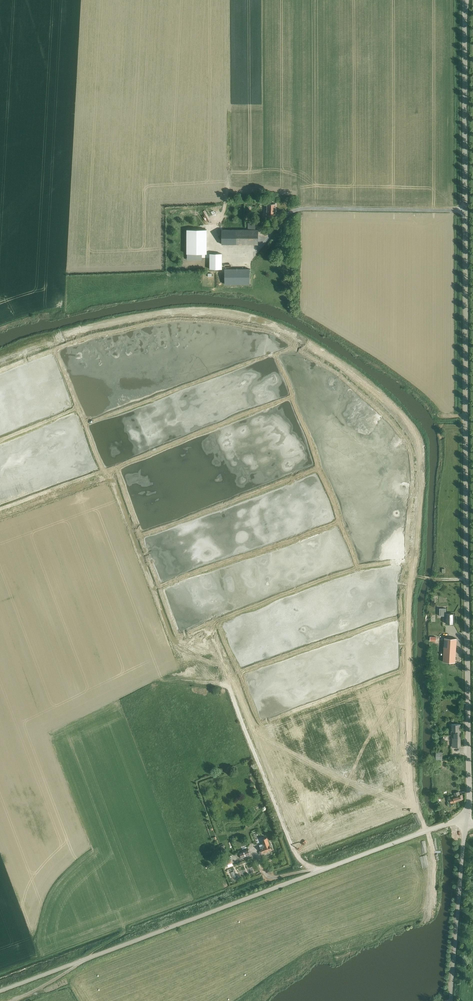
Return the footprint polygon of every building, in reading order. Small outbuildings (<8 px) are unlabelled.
[(267,215),(275,215),(276,204),(273,204),(273,202),(270,202),(270,204),(267,204),(267,208),(265,208),(265,210),(267,210),(267,215)] [(222,244),(258,244),(258,230),(255,230),(255,223),(248,223),(248,230),(222,230),(222,244)] [(187,230),(187,254),(207,254),(207,230),(187,230)] [(210,269),(222,269),(222,254),(210,254),(210,269)] [(225,269),(225,284),(250,284),(250,269),(225,269)] [(439,616),(443,616),(446,616),(446,623),(453,623),(454,614),(446,614),(446,612),(446,608),(439,608),(439,616)] [(444,638),(443,662),(455,662),(456,638),(444,638)] [(463,747),(463,742),(460,742),(460,724),(451,724),(451,725),(452,725),(452,731),(452,747),(463,747)] [(455,797),(449,799),(447,800),(448,804),(451,803),(463,799),(462,795),(460,795),(459,791),(453,793),(455,797)] [(267,838),(262,840),(263,844),(259,845),(262,853),(272,849),(270,844),(269,844),(267,838)] [(239,852),(241,858),(250,855),(248,849),(239,852)]
